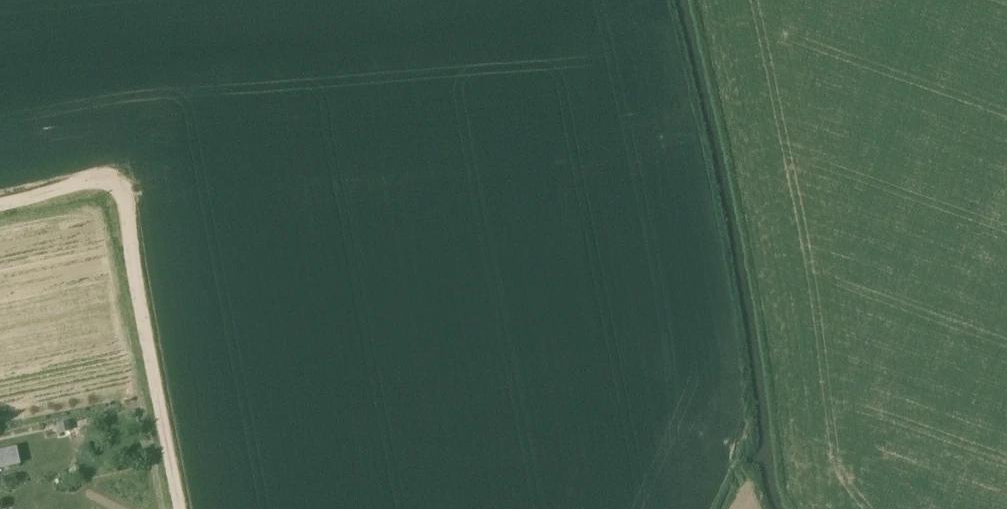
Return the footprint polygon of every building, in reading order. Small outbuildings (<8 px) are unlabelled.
[(72,431),(70,422),(58,425),(60,434),(72,431)] [(24,464),(20,445),(0,449),(0,469),(24,464)]
